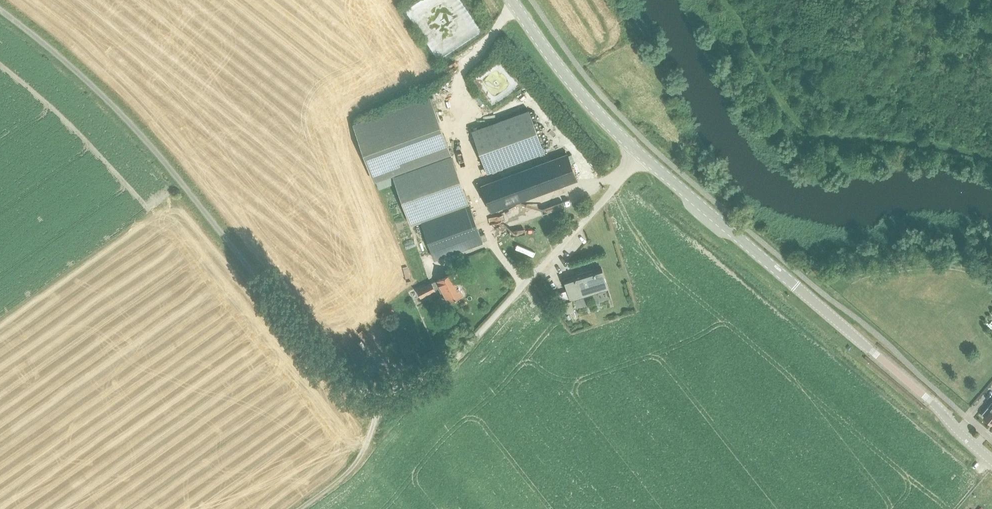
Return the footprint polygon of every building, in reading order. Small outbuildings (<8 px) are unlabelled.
[(378,181),(394,176),(451,155),(432,101),(355,124),(378,181)] [(472,131),(486,168),(487,172),(544,152),(529,110),(472,131)] [(482,185),(491,211),(577,180),(567,154),(482,185)] [(421,220),(422,221),(436,259),(483,242),(469,204),(451,155),(394,176),(411,223),(421,220)] [(571,300),(608,288),(602,269),(595,271),(594,269),(564,278),(570,299),(563,301),(567,313),(574,310),(571,300)] [(463,294),(452,272),(417,291),(420,297),(436,289),(438,288),(441,294),(444,292),(449,302),(463,294)] [(991,424),(991,402),(983,413),(985,415),(983,417),(991,424)]
